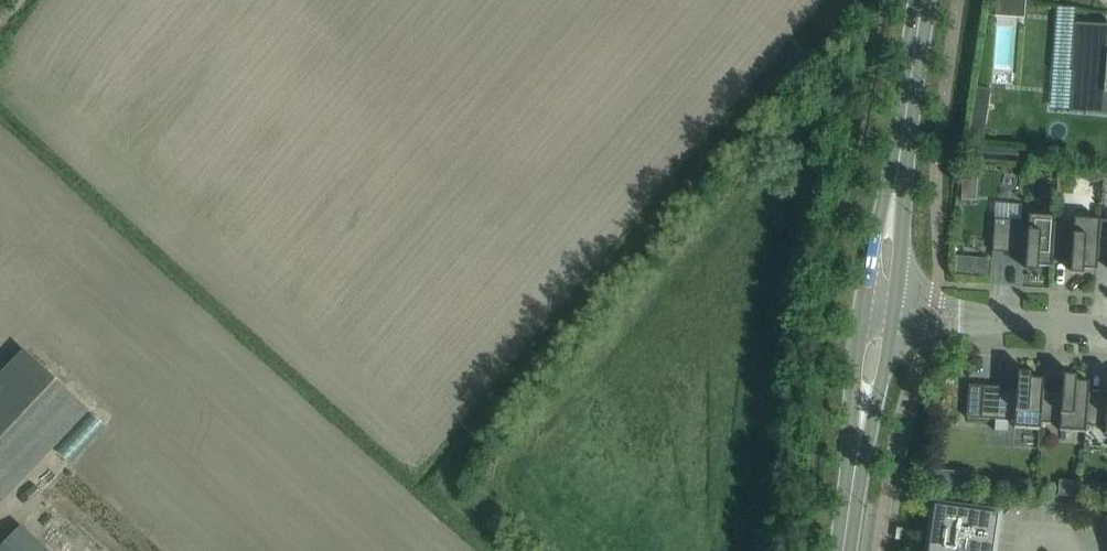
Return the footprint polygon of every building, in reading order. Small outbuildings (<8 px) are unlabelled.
[(1072,23),(1074,8),(1055,6),(1050,69),(1072,71),(1069,112),(1106,115),(1106,25),(1072,23)] [(1051,256),(1052,251),(1054,223),(1054,216),(1028,214),(1028,221),(994,218),(991,252),(993,252),(993,247),(1026,249),(1024,268),(1038,268),(1038,266),(1051,267),(1051,256)] [(1097,259),(1097,254),(1099,226),(1100,220),(1074,218),(1073,224),(1054,223),(1052,251),(1071,252),(1070,271),(1083,272),(1083,269),(1096,270),(1097,259)] [(1099,226),(1097,254),(1106,255),(1106,226),(1099,226)] [(24,349),(0,374),(0,503),(88,410),(24,349)] [(1040,423),(1042,394),(1042,389),(1043,378),(1030,377),(1030,375),(1017,374),(1016,392),(983,390),(984,385),(982,385),(982,390),(969,389),(970,384),(968,384),(966,418),(1014,421),(1013,427),(1039,429),(1040,423)] [(1086,426),(1087,397),(1089,381),(1076,381),(1076,378),(1063,377),(1061,395),(1042,394),(1040,423),(1059,424),(1059,430),(1085,432),(1085,426),(1086,426)] [(1106,399),(1087,397),(1086,426),(1105,427),(1104,434),(1106,434),(1106,394),(1106,399)] [(997,514),(934,505),(928,550),(992,550),(997,514)] [(21,526),(0,548),(0,550),(48,550),(21,526)]
